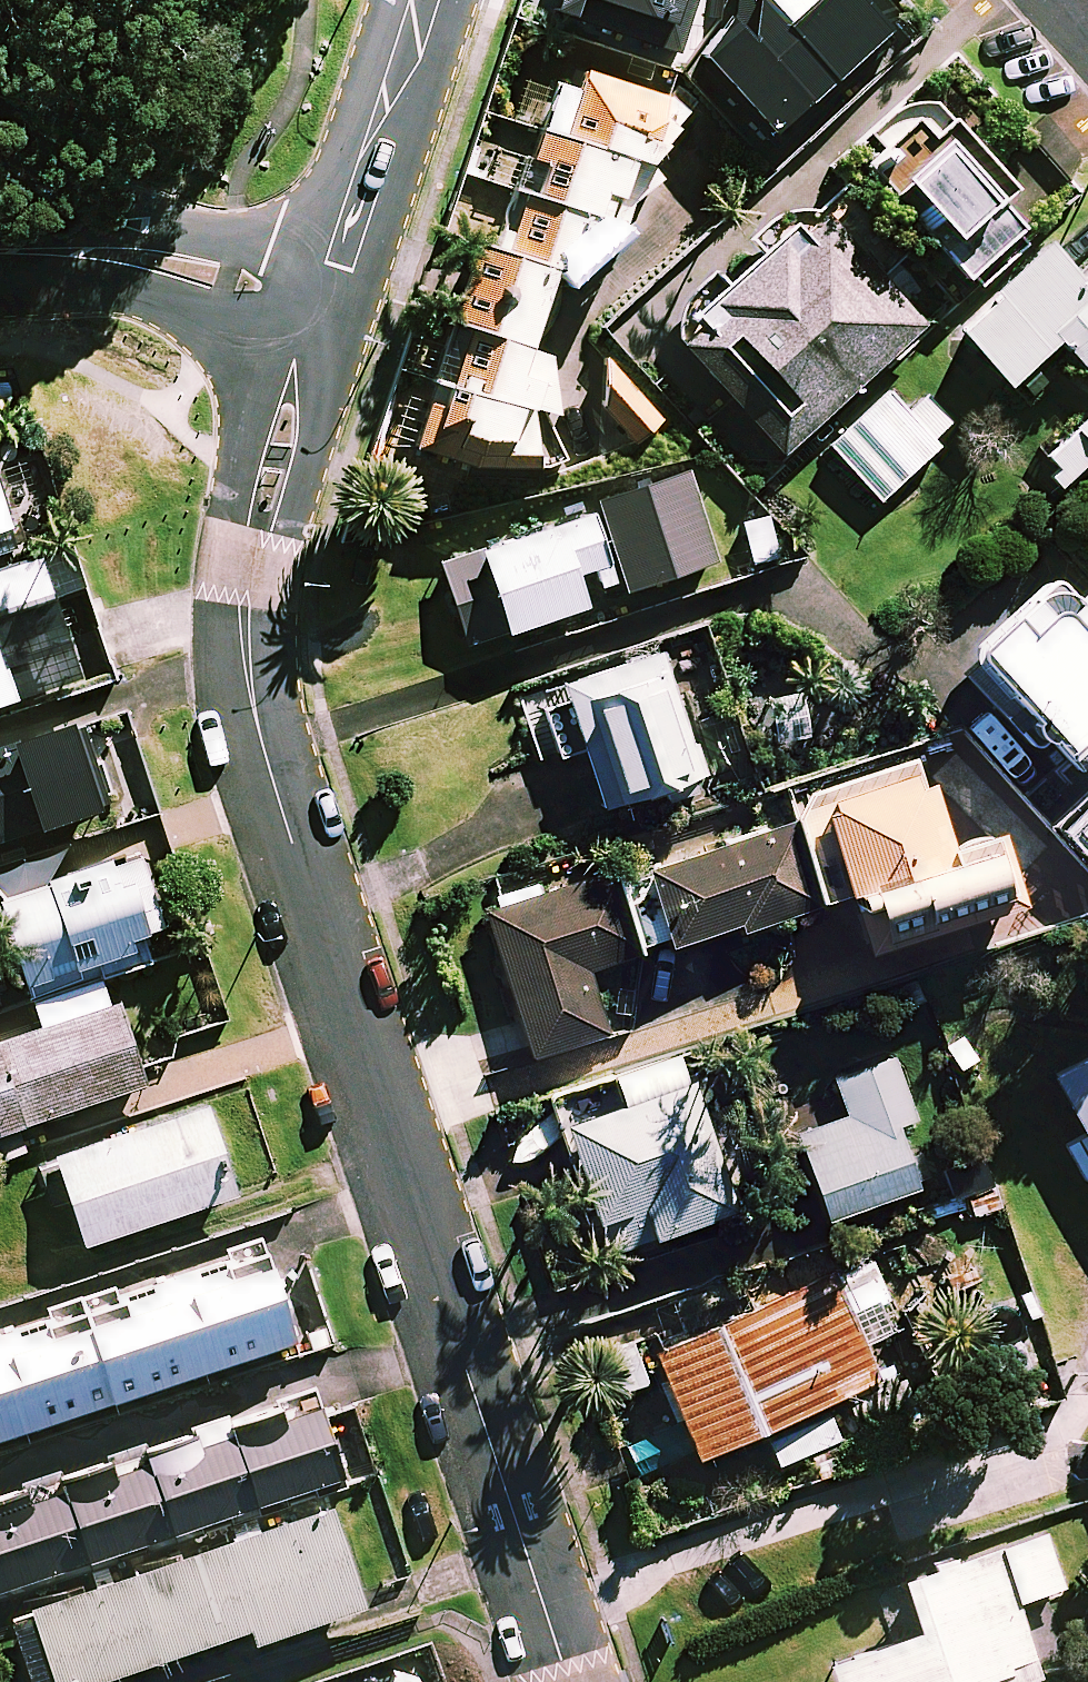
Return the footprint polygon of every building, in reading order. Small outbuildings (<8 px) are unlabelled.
[(543,0),(675,46),(690,0),(543,0)] [(877,0),(758,0),(692,64),(778,152),(905,28),(877,0)] [(565,459),(551,429),(552,424),(535,418),(557,357),(531,349),(560,265),(582,273),(603,212),(627,220),(638,186),(631,183),(639,160),(657,166),(680,100),(590,69),(581,96),(559,89),(536,157),(550,162),(537,199),(523,195),(505,248),(483,241),(415,440),(494,467),(541,468),(565,459)] [(884,141),(894,151),(871,173),(980,286),(1032,236),(997,200),(1019,179),(956,114),(934,135),(913,113),(884,141)] [(927,322),(818,204),(677,333),(786,452),(927,322)] [(1053,244),(962,330),(1015,386),(1063,340),(1087,366),(1087,281),(1053,244)] [(668,423),(609,359),(605,408),(642,448),(668,423)] [(918,421),(892,393),(835,447),(883,499),(964,423),(942,399),(918,421)] [(1056,464),(1045,473),(1065,494),(1087,472),(1087,417),(1048,455),(1056,464)] [(470,646),(591,605),(582,575),(596,570),(602,590),(623,583),(627,593),(720,562),(689,470),(601,500),(604,509),(443,563),(470,646)] [(20,547),(0,481),(0,552),(20,547)] [(773,514),(743,520),(752,567),(783,561),(773,514)] [(1047,571),(1008,607),(1002,600),(975,625),(971,663),(1074,776),(1087,763),(1087,585),(1083,580),(1075,586),(1064,574),(1047,571)] [(0,644),(0,704),(19,698),(0,644)] [(705,775),(663,652),(521,700),(543,763),(588,748),(609,808),(705,775)] [(81,722),(0,747),(0,839),(107,806),(81,722)] [(945,841),(918,753),(791,792),(823,898),(851,890),(868,944),(1015,899),(993,827),(945,841)] [(1087,837),(1087,801),(1070,817),(1087,837)] [(809,906),(784,821),(619,870),(642,946),(740,917),(743,926),(809,906)] [(146,853),(74,876),(66,852),(0,873),(0,894),(28,982),(172,937),(146,853)] [(497,904),(485,907),(532,1055),(608,1031),(588,967),(629,954),(603,873),(545,891),(540,876),(493,891),(497,904)] [(98,967),(33,989),(45,1026),(0,1041),(0,1132),(149,1083),(120,996),(109,1000),(98,967)] [(1053,1071),(1087,1135),(1087,1051),(1053,1071)] [(694,1098),(679,1053),(616,1074),(625,1101),(602,1109),(595,1086),(559,1099),(609,1248),(739,1204),(703,1095),(694,1098)] [(916,1115),(894,1057),(836,1078),(849,1113),(798,1131),(829,1216),(920,1183),(897,1122),(916,1115)] [(238,1192),(208,1104),(58,1155),(88,1244),(238,1192)] [(121,1289),(119,1281),(68,1297),(71,1305),(0,1329),(0,1438),(302,1339),(272,1246),(267,1232),(219,1248),(222,1256),(121,1289)] [(695,1449),(772,1418),(789,1460),(853,1435),(835,1393),(878,1376),(865,1343),(898,1330),(870,1261),(654,1347),(695,1449)] [(132,1449),(0,1492),(0,1588),(348,1475),(329,1417),(319,1388),(132,1449)] [(231,1538),(114,1576),(111,1566),(87,1574),(90,1584),(11,1609),(35,1681),(80,1681),(252,1626),(257,1640),(367,1604),(335,1504),(261,1528),(256,1511),(226,1520),(231,1538)] [(1044,1528),(903,1574),(921,1626),(828,1657),(836,1681),(1012,1681),(1040,1673),(1015,1597),(1062,1582),(1044,1528)]
